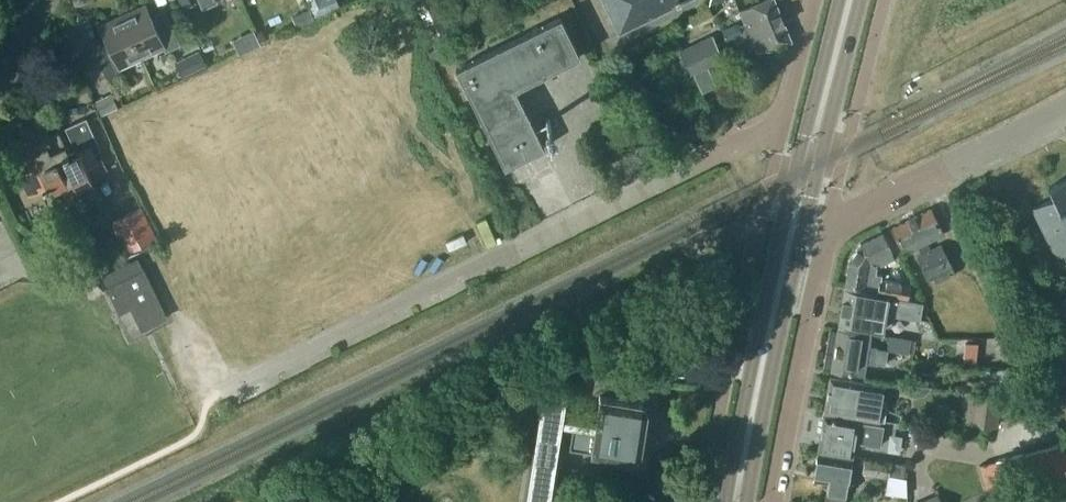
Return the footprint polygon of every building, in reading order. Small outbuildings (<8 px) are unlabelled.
[(184,9),(192,5),(190,0),(180,0),(184,9)] [(313,6),(317,17),(340,8),(337,0),(328,0),(313,6)] [(426,26),(445,17),(437,0),(428,0),(417,5),(426,26)] [(620,28),(677,0),(606,0),(620,28)] [(757,52),(790,39),(775,0),(760,0),(739,9),(757,52)] [(146,4),(123,14),(141,54),(163,44),(165,50),(180,43),(168,16),(154,22),(146,4)] [(311,8),(293,16),(298,27),(315,19),(311,8)] [(141,54),(123,14),(100,25),(108,43),(94,49),(107,76),(121,70),(119,64),(141,54)] [(456,68),(485,126),(504,165),(544,146),(514,87),(580,55),(560,16),(456,68)] [(728,41),(744,34),(738,22),(723,29),(728,41)] [(680,48),(691,73),(724,58),(713,33),(680,48)] [(631,73),(622,83),(634,95),(644,85),(631,73)] [(111,92),(95,100),(102,114),(118,107),(111,92)] [(97,157),(94,152),(101,148),(87,116),(65,126),(76,150),(69,153),(58,128),(46,133),(40,119),(22,127),(26,135),(13,141),(19,156),(23,154),(29,167),(18,172),(28,195),(52,184),(55,190),(63,186),(70,203),(82,198),(80,193),(95,186),(91,177),(108,169),(102,155),(97,157)] [(1055,254),(1065,248),(1065,178),(1049,186),(1054,197),(1037,205),(1046,225),(1042,226),(1055,254)] [(157,239),(141,205),(107,221),(123,255),(157,239)] [(932,248),(929,241),(944,233),(931,207),(891,227),(904,252),(920,245),(924,252),(918,255),(932,284),(956,273),(942,243),(932,248)] [(877,266),(895,257),(890,249),(882,232),(861,242),(849,259),(845,283),(878,289),(877,293),(907,298),(910,283),(885,279),(885,280),(881,279),(882,274),(876,273),(877,266)] [(131,306),(142,328),(166,316),(144,269),(143,269),(137,257),(102,274),(108,286),(107,286),(119,311),(131,306)] [(885,313),(919,318),(921,301),(868,292),(869,292),(844,287),(839,322),(883,329),(885,313)] [(864,374),(866,362),(874,364),(877,346),(869,345),(871,332),(838,326),(831,369),(864,374)] [(890,334),(887,351),(908,354),(911,338),(890,334)] [(572,423),(568,447),(591,450),(591,451),(631,457),(640,451),(646,409),(640,401),(600,395),(596,419),(562,413),(568,374),(565,373),(569,345),(485,386),(541,395),(524,501),(548,501),(561,421),(572,423)] [(1009,368),(986,370),(988,389),(1010,387),(1009,368)] [(880,397),(882,384),(830,376),(825,410),(884,420),(886,406),(886,402),(883,398),(880,397)] [(973,420),(995,423),(999,395),(977,392),(973,420)] [(818,449),(852,454),(854,441),(880,445),(883,424),(857,420),(824,414),(818,449)] [(1010,455),(1016,478),(1052,469),(1054,477),(1065,473),(1065,440),(1010,455)] [(837,501),(844,501),(851,459),(818,453),(814,478),(828,480),(825,500),(837,501)] [(862,472),(889,477),(889,475),(902,477),(905,462),(860,454),(859,461),(864,462),(862,472)] [(1010,455),(996,459),(1002,482),(1016,478),(1010,455)]
